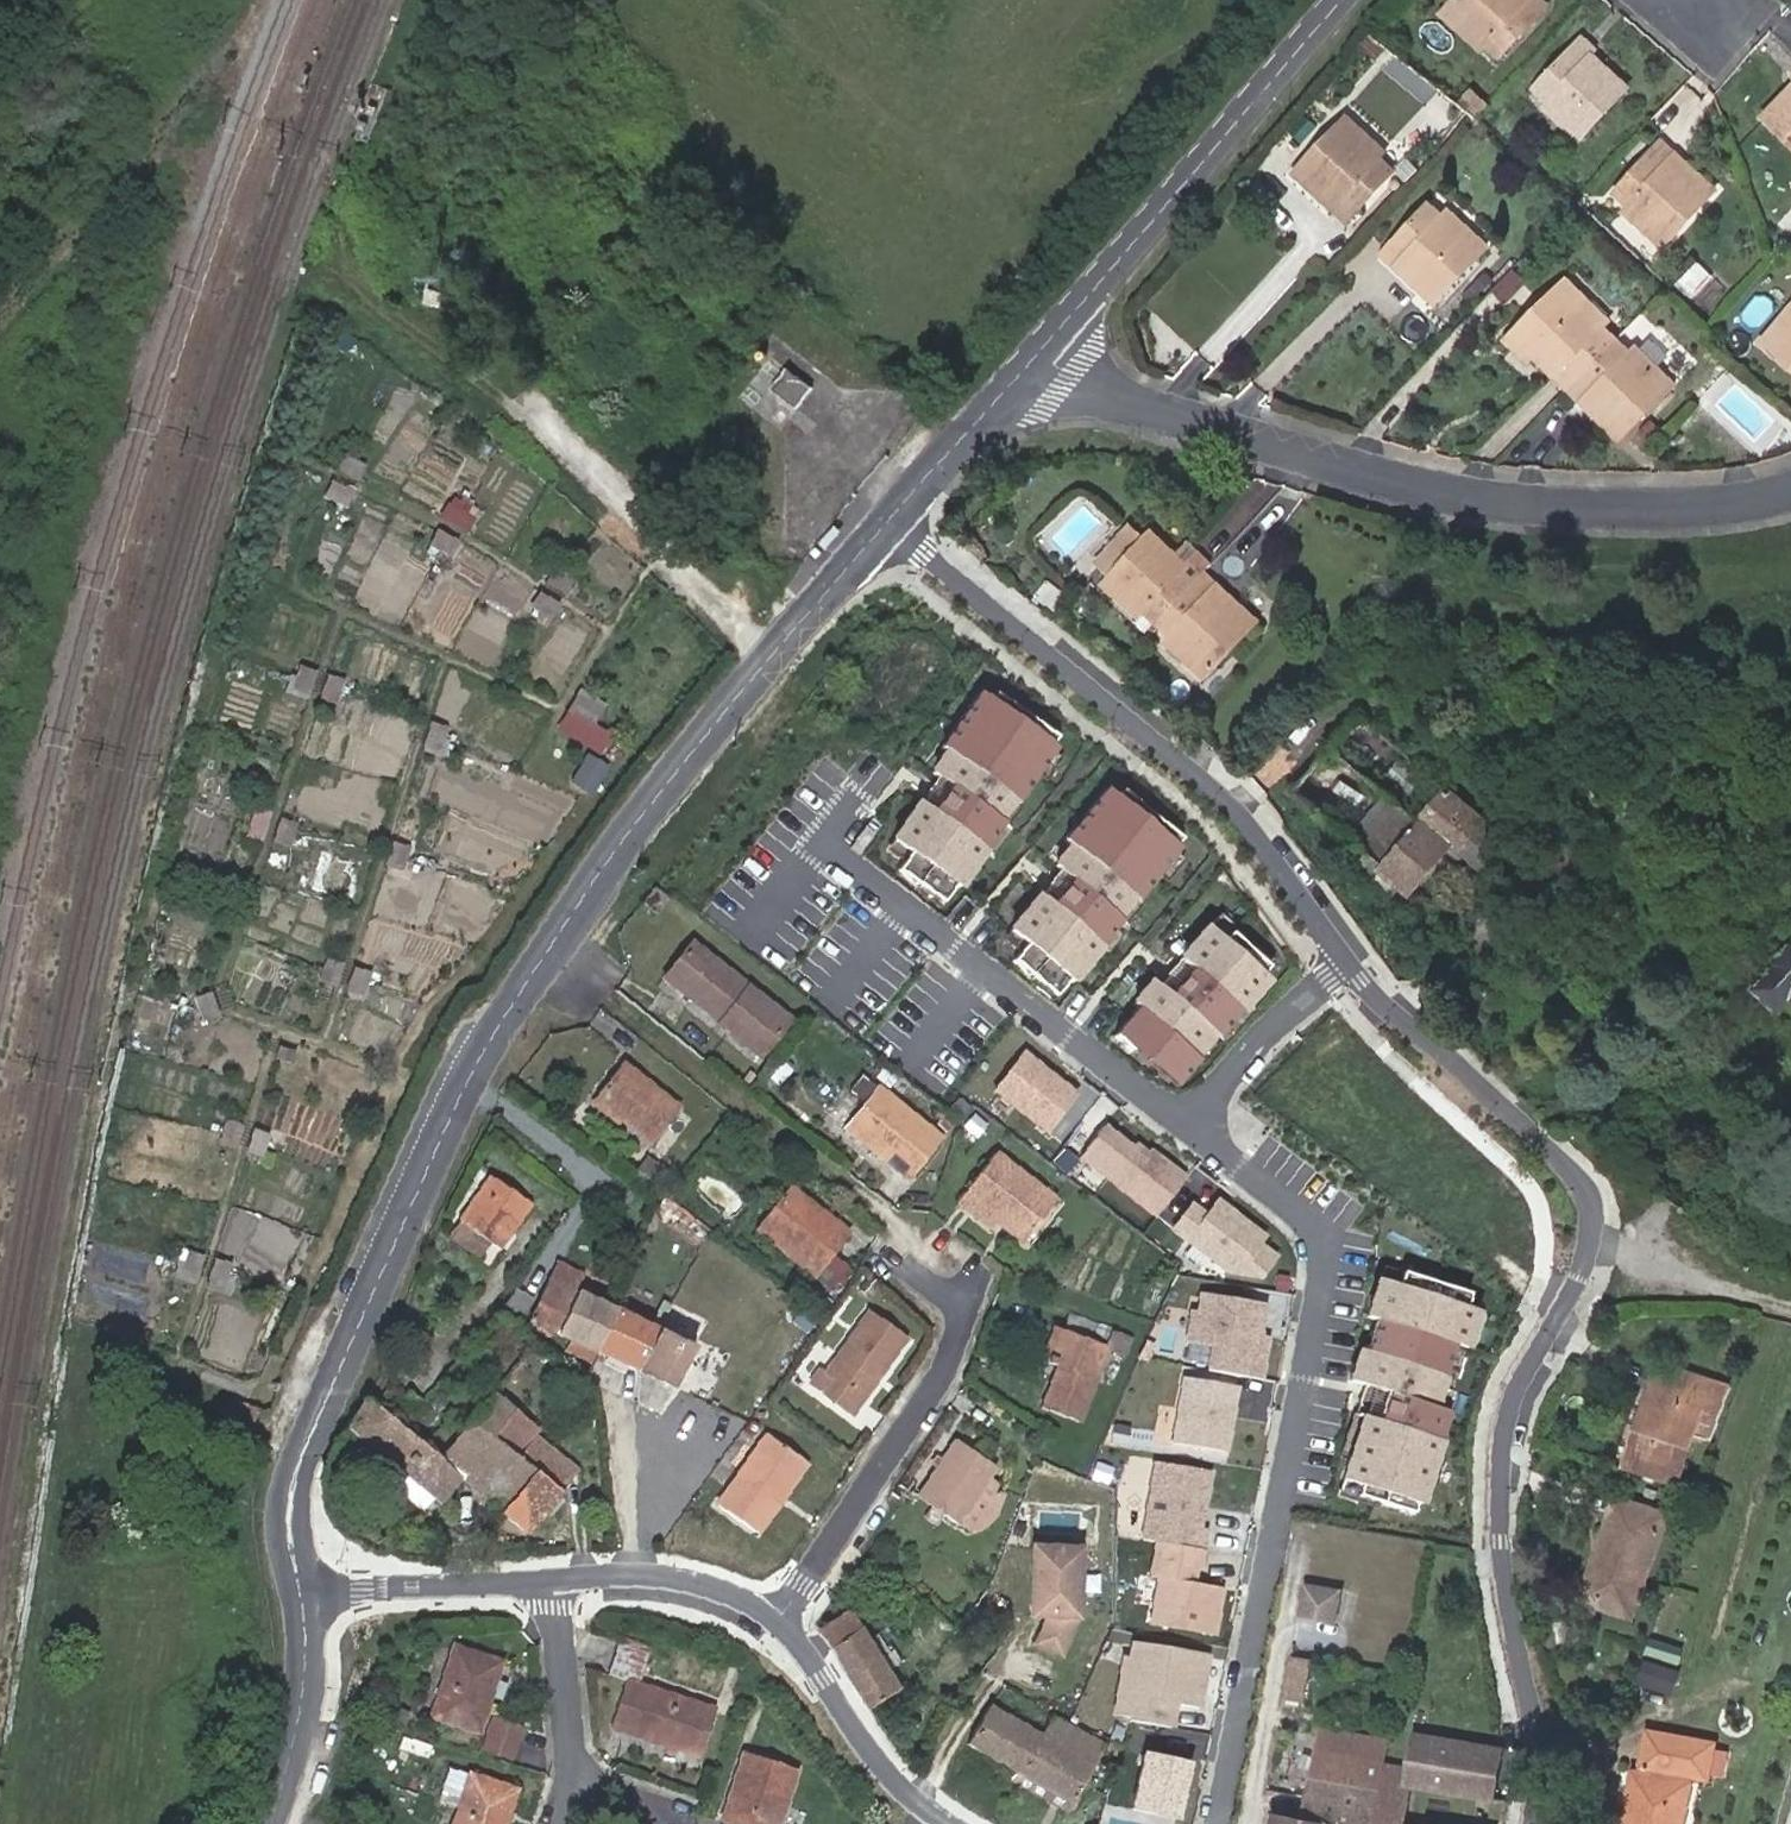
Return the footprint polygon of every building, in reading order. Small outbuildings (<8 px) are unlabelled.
[(1451,39),(1458,31),(1478,47),(1478,48),(1492,60),(1535,10),(1523,0),(1514,0),(1513,1),(1511,0),(1450,0),(1432,22),(1451,39)] [(1478,48),(1478,47),(1458,31),(1451,39),(1471,56),(1478,48)] [(1570,126),(1563,134),(1572,143),(1618,89),(1582,61),(1587,55),(1572,42),(1529,91),(1547,106),(1570,126)] [(1539,114),(1563,134),(1570,126),(1547,106),(1539,114)] [(1769,134),(1790,152),(1790,109),(1769,134)] [(1657,219),(1653,224),(1673,240),(1722,179),(1702,163),(1697,169),(1679,154),(1684,148),(1665,133),(1620,188),(1638,203),(1639,204),(1657,219)] [(1368,175),(1349,158),(1353,153),(1334,137),(1284,195),(1302,211),(1308,204),(1324,218),(1318,225),(1337,242),(1384,189),(1368,175)] [(1368,175),(1372,170),(1353,153),(1349,158),(1368,175)] [(1635,209),(1653,224),(1657,219),(1639,204),(1635,209)] [(1421,221),(1374,274),(1388,287),(1394,280),(1415,298),(1410,305),(1431,324),(1482,266),(1460,247),(1456,252),(1438,236),(1421,221)] [(1460,247),(1442,231),(1438,236),(1456,252),(1460,247)] [(1700,252),(1681,275),(1697,288),(1717,265),(1700,252)] [(1499,290),(1510,298),(1526,278),(1515,270),(1499,290)] [(1561,289),(1508,350),(1532,371),(1538,363),(1561,383),(1554,390),(1569,404),(1615,351),(1615,350),(1592,330),(1572,313),(1579,305),(1561,289)] [(1592,330),(1599,322),(1579,305),(1572,313),(1592,330)] [(1773,349),(1780,356),(1790,344),(1790,330),(1773,349)] [(1773,349),(1760,365),(1790,393),(1790,344),(1780,356),(1773,349)] [(1658,387),(1666,379),(1674,369),(1646,346),(1637,356),(1645,362),(1638,370),(1658,387)] [(1638,370),(1615,351),(1569,404),(1584,417),(1590,409),(1613,429),(1606,436),(1630,457),(1684,396),(1666,379),(1658,387),(1638,370)] [(794,408),(809,388),(784,370),(769,390),(794,408)] [(344,454),(337,471),(361,482),(368,465),(344,454)] [(359,494),(331,480),(324,496),(351,510),(359,494)] [(456,487),(440,515),(467,530),(483,504),(456,487)] [(1115,565),(1132,579),(1154,552),(1164,539),(1148,524),(1115,565)] [(464,541),(438,528),(429,546),(455,558),(464,541)] [(1225,569),(1209,556),(1202,564),(1167,535),(1164,539),(1154,552),(1132,579),(1125,587),(1139,600),(1144,594),(1160,606),(1182,622),(1225,569)] [(553,568),(544,582),(566,596),(576,582),(553,568)] [(1226,673),(1277,614),(1257,597),(1252,602),(1233,588),(1239,581),(1225,569),(1182,622),(1197,636),(1212,649),(1206,657),(1226,673)] [(562,604),(538,591),(531,603),(555,617),(562,604)] [(1139,600),(1154,613),(1160,606),(1144,594),(1139,600)] [(1190,645),(1206,657),(1212,649),(1197,636),(1190,645)] [(317,671),(300,666),(293,690),(310,695),(317,671)] [(346,680),(329,674),(321,697),(339,703),(346,680)] [(582,687),(557,727),(602,753),(615,735),(598,724),(609,705),(582,687)] [(1068,746),(987,691),(935,769),(959,782),(942,807),(925,797),(896,837),(970,888),(1068,746)] [(454,729),(432,721),(423,750),(445,757),(454,729)] [(609,764),(587,752),(572,780),(593,792),(609,764)] [(1448,850),(1481,816),(1442,779),(1369,861),(1404,892),(1443,846),(1448,850)] [(1046,888),(1013,926),(1083,982),(1188,846),(1115,785),(1073,837),(1076,841),(1058,864),(1068,870),(1052,893),(1046,888)] [(264,841),(272,811),(255,807),(247,836),(264,841)] [(1455,857),(1488,822),(1481,816),(1448,850),(1455,857)] [(299,822),(281,817),(273,842),(292,847),(299,822)] [(1476,874),(1509,840),(1488,822),(1455,857),(1476,874)] [(410,846),(393,841),(385,865),(403,870),(410,846)] [(1279,980),(1214,922),(1184,955),(1187,958),(1169,982),(1159,975),(1137,999),(1144,1004),(1121,1029),(1186,1087),(1279,980)] [(1755,988),(1782,1011),(1788,1005),(1790,1007),(1790,939),(1770,963),(1775,966),(1755,988)] [(788,1017),(689,940),(663,970),(718,1014),(713,1022),(757,1056),(788,1017)] [(337,986),(344,961),(327,956),(320,981),(337,986)] [(372,973),(355,967),(346,993),(364,999),(372,973)] [(212,991),(194,998),(205,1024),(222,1017),(212,991)] [(1027,1049),(995,1089),(1051,1133),(1085,1093),(1027,1049)] [(629,1114),(624,1120),(657,1148),(688,1109),(628,1061),(604,1093),(629,1114)] [(851,1089),(866,1101),(878,1085),(863,1074),(851,1089)] [(940,1138),(878,1085),(866,1101),(845,1126),(907,1179),(940,1138)] [(618,1129),(624,1120),(629,1114),(604,1093),(592,1107),(618,1129)] [(943,1111),(934,1122),(947,1132),(956,1121),(943,1111)] [(237,1148),(244,1125),(228,1120),(221,1144),(237,1148)] [(1109,1123),(1081,1157),(1157,1216),(1190,1176),(1153,1147),(1150,1148),(1140,1141),(1137,1144),(1109,1123)] [(269,1133),(255,1128),(247,1150),(263,1155),(269,1133)] [(665,1145),(652,1161),(677,1182),(690,1166),(665,1145)] [(981,1206),(1000,1222),(1022,1239),(1055,1199),(1003,1158),(962,1206),(973,1216),(981,1206)] [(539,1203),(496,1172),(465,1218),(454,1233),(486,1255),(497,1240),(509,1248),(539,1203)] [(853,1235),(796,1184),(765,1224),(822,1272),(853,1235)] [(1195,1200),(1173,1227),(1252,1286),(1283,1255),(1268,1243),(1273,1235),(1220,1196),(1211,1211),(1195,1200)] [(992,1231),(1000,1222),(981,1206),(973,1216),(992,1231)] [(196,1284),(205,1255),(182,1248),(173,1277),(196,1284)] [(240,1265),(216,1258),(207,1287),(231,1294),(240,1265)] [(568,1337),(595,1350),(612,1306),(578,1291),(586,1270),(557,1258),(549,1275),(544,1272),(532,1299),(516,1289),(497,1313),(518,1329),(525,1316),(568,1337)] [(1490,1310),(1385,1278),(1374,1316),(1382,1317),(1373,1348),(1365,1346),(1356,1379),(1398,1390),(1389,1418),(1370,1413),(1348,1477),(1433,1504),(1453,1439),(1450,1438),(1459,1411),(1448,1407),(1463,1346),(1479,1349),(1490,1310)] [(1212,1346),(1209,1369),(1266,1379),(1275,1321),(1268,1320),(1271,1304),(1201,1292),(1199,1309),(1192,1308),(1187,1343),(1212,1346)] [(639,1372),(655,1331),(657,1327),(612,1306),(595,1350),(639,1372)] [(813,1399),(843,1420),(898,1342),(860,1315),(811,1383),(820,1389),(813,1399)] [(1056,1387),(1046,1383),(1038,1407),(1081,1422),(1108,1346),(1051,1325),(1039,1360),(1052,1364),(1062,1368),(1056,1387)] [(655,1331),(639,1372),(671,1385),(705,1400),(727,1347),(701,1336),(696,1348),(655,1331)] [(595,1350),(568,1337),(564,1348),(592,1361),(595,1350)] [(1052,1364),(1046,1383),(1056,1387),(1062,1368),(1052,1364)] [(1729,1369),(1723,1384),(1734,1388),(1740,1374),(1729,1369)] [(1242,1385),(1184,1375),(1174,1442),(1233,1451),(1242,1385)] [(1734,1388),(1723,1384),(1697,1376),(1686,1402),(1656,1390),(1654,1396),(1630,1461),(1628,1464),(1655,1474),(1654,1478),(1678,1487),(1707,1413),(1723,1419),(1734,1388)] [(820,1389),(811,1383),(804,1393),(813,1399),(820,1389)] [(394,1421),(372,1403),(368,1400),(363,1398),(359,1400),(345,1425),(400,1470),(422,1488),(432,1497),(438,1501),(459,1477),(501,1511),(529,1474),(510,1457),(490,1441),(467,1421),(425,1387),(394,1421)] [(467,1421),(490,1441),(518,1408),(494,1389),(467,1421)] [(1630,1461),(1654,1396),(1644,1391),(1619,1456),(1630,1461)] [(490,1441),(510,1457),(537,1425),(518,1408),(490,1441)] [(771,1498),(797,1465),(767,1441),(714,1507),(752,1537),(779,1505),(771,1498)] [(996,1476),(999,1472),(960,1445),(925,1496),(939,1505),(948,1512),(964,1523),(996,1476)] [(1155,1460),(1142,1538),(1203,1548),(1213,1471),(1155,1460)] [(529,1474),(501,1511),(524,1530),(553,1492),(547,1488),(556,1478),(538,1463),(529,1474)] [(806,1472),(797,1465),(771,1498),(779,1505),(806,1472)] [(422,1488),(400,1470),(389,1483),(422,1510),(432,1497),(422,1488)] [(1003,1482),(996,1476),(964,1523),(974,1529),(992,1525),(1005,1505),(1009,1491),(1001,1486),(1003,1482)] [(1585,1585),(1626,1599),(1657,1506),(1609,1490),(1594,1534),(1601,1536),(1585,1585)] [(948,1512),(939,1505),(932,1515),(941,1522),(948,1512)] [(887,1521),(876,1514),(868,1527),(879,1534),(887,1521)] [(1625,1604),(1626,1599),(1585,1585),(1601,1536),(1594,1534),(1576,1588),(1625,1604)] [(1203,1548),(1156,1540),(1150,1577),(1158,1578),(1151,1625),(1221,1637),(1228,1588),(1202,1582),(1207,1549),(1203,1548)] [(1080,1544),(1033,1545),(1034,1613),(1053,1613),(1041,1640),(1067,1649),(1082,1613),(1080,1544)] [(1337,1590),(1302,1582),(1298,1612),(1333,1619),(1337,1590)] [(1350,1623),(1355,1594),(1337,1590),(1333,1619),(1350,1623)] [(820,1633),(866,1708),(898,1690),(851,1614),(820,1633)] [(644,1683),(656,1650),(620,1637),(609,1670),(628,1677),(611,1725),(704,1759),(721,1711),(644,1683)] [(1214,1652),(1133,1640),(1130,1654),(1124,1653),(1116,1716),(1131,1716),(1131,1720),(1179,1728),(1181,1710),(1196,1712),(1203,1720),(1214,1652)] [(502,1656),(453,1641),(429,1719),(479,1735),(502,1656)] [(1302,1701),(1309,1659),(1291,1655),(1283,1698),(1302,1701)] [(966,1743),(983,1753),(997,1761),(1000,1756),(1019,1718),(989,1702),(966,1743)] [(1412,1713),(1404,1764),(1421,1767),(1426,1738),(1447,1740),(1450,1718),(1412,1713)] [(1106,1741),(1056,1715),(1046,1733),(1019,1718),(1000,1756),(1029,1773),(1023,1787),(1070,1815),(1106,1741)] [(526,1728),(494,1717),(483,1748),(516,1761),(526,1728)] [(1396,1739),(1329,1730),(1310,1818),(1277,1812),(1275,1823),(1382,1823),(1396,1739)] [(1645,1732),(1638,1772),(1631,1771),(1622,1823),(1680,1823),(1688,1773),(1703,1775),(1709,1742),(1645,1732)] [(1122,1740),(1113,1735),(1110,1744),(1119,1749),(1122,1740)] [(1503,1746),(1447,1740),(1426,1738),(1421,1767),(1404,1764),(1393,1762),(1382,1823),(1414,1823),(1407,1823),(1413,1783),(1497,1796),(1505,1755),(1503,1746)] [(771,1758),(740,1749),(716,1823),(752,1823),(771,1758)] [(1199,1761),(1149,1750),(1136,1810),(1187,1823),(1199,1761)] [(797,1768),(771,1758),(752,1823),(779,1823),(797,1768)] [(521,1787),(469,1769),(468,1772),(449,1766),(439,1799),(458,1805),(452,1823),(509,1823),(521,1787)]
